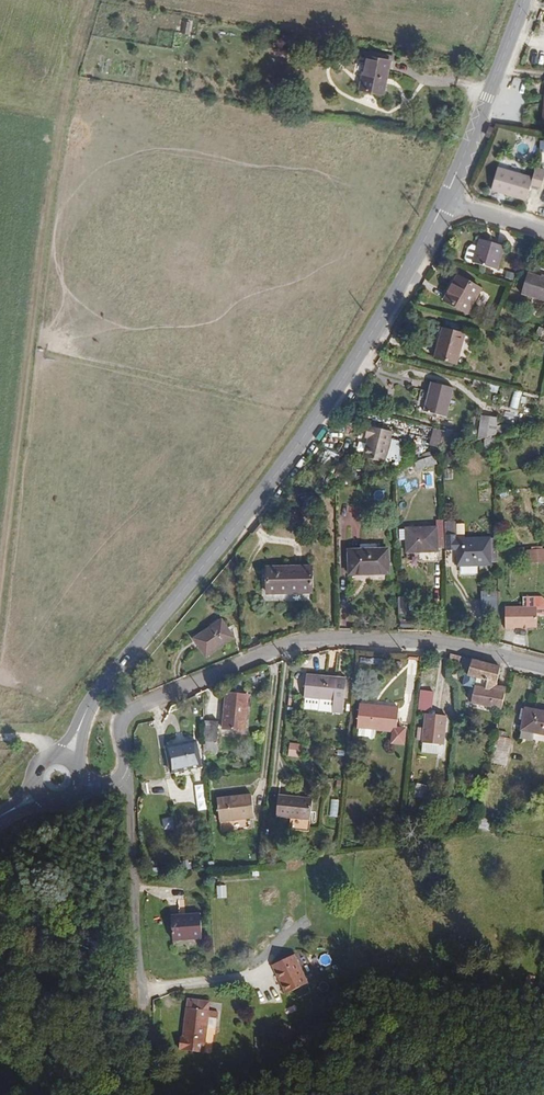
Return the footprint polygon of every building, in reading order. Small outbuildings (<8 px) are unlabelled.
[(368,57),(360,92),(385,97),(393,62),(368,57)] [(491,193),(525,205),(529,193),(540,196),(543,183),(543,177),(534,173),(531,182),(498,171),(491,193)] [(499,273),(504,253),(505,250),(482,244),(476,268),(499,273)] [(459,278),(444,305),(468,318),(482,292),(459,278)] [(537,282),(527,278),(520,299),(543,307),(543,284),(537,282)] [(443,333),(435,365),(457,371),(465,339),(443,333)] [(431,387),(425,416),(447,421),(454,392),(431,387)] [(481,415),(479,439),(483,440),(486,439),(498,436),(499,436),(499,434),(500,423),(501,417),(481,415)] [(513,420),(500,423),(499,434),(514,431),(513,420)] [(458,432),(443,428),(438,444),(454,448),(458,432)] [(393,435),(371,430),(368,442),(371,442),(366,462),(385,466),(393,435)] [(498,436),(486,439),(486,454),(498,453),(498,436)] [(437,455),(415,462),(418,470),(440,463),(437,455)] [(406,554),(445,554),(445,553),(445,526),(445,523),(435,524),(435,530),(406,529),(406,532),(406,541),(406,554)] [(455,552),(455,565),(457,565),(470,565),(487,565),(487,539),(455,539),(454,526),(445,526),(445,553),(455,552)] [(528,547),(528,561),(543,562),(543,547),(528,547)] [(445,554),(445,565),(455,565),(455,552),(445,553),(445,554)] [(348,554),(348,578),(388,578),(388,555),(348,554)] [(470,565),(457,565),(457,574),(470,573),(470,565)] [(312,575),(267,575),(267,601),(312,600),(312,575)] [(499,612),(498,590),(482,591),(483,613),(499,612)] [(536,607),(504,607),(505,629),(513,629),(513,627),(536,627),(536,607)] [(218,618),(191,640),(204,658),(232,635),(218,618)] [(507,711),(510,687),(500,686),(501,666),(463,659),(459,673),(466,680),(476,681),(475,706),(507,711)] [(346,681),(307,677),(304,702),(333,705),(331,717),(342,718),(346,681)] [(433,714),(434,698),(434,695),(422,694),(421,713),(428,714),(433,714)] [(249,699),(227,699),(227,734),(249,734),(249,699)] [(385,708),(365,706),(362,728),(398,732),(397,743),(409,745),(411,729),(402,728),(405,709),(385,706),(385,708)] [(433,714),(428,714),(428,727),(427,741),(427,743),(447,744),(448,715),(433,714)] [(527,714),(524,736),(543,739),(543,716),(527,714)] [(218,718),(205,718),(209,752),(220,750),(218,740),(218,718)] [(300,756),(302,744),(291,742),(289,754),(300,756)] [(195,743),(164,751),(171,777),(202,769),(195,743)] [(478,796),(464,795),(464,807),(477,808),(478,796)] [(253,799),(219,802),(220,824),(254,821),(253,799)] [(314,800),(279,799),(279,820),(313,821),(314,800)] [(495,810),(493,825),(502,825),(504,811),(495,810)] [(199,920),(170,926),(174,952),(204,947),(199,920)] [(296,949),(275,961),(279,967),(280,966),(287,977),(285,978),(291,989),(312,977),(296,949)] [(192,998),(192,1007),(207,1008),(208,999),(192,998)] [(207,1008),(192,1007),(188,1007),(188,1018),(191,1018),(190,1037),(185,1037),(184,1049),(208,1051),(210,1015),(211,1008),(207,1008)]
